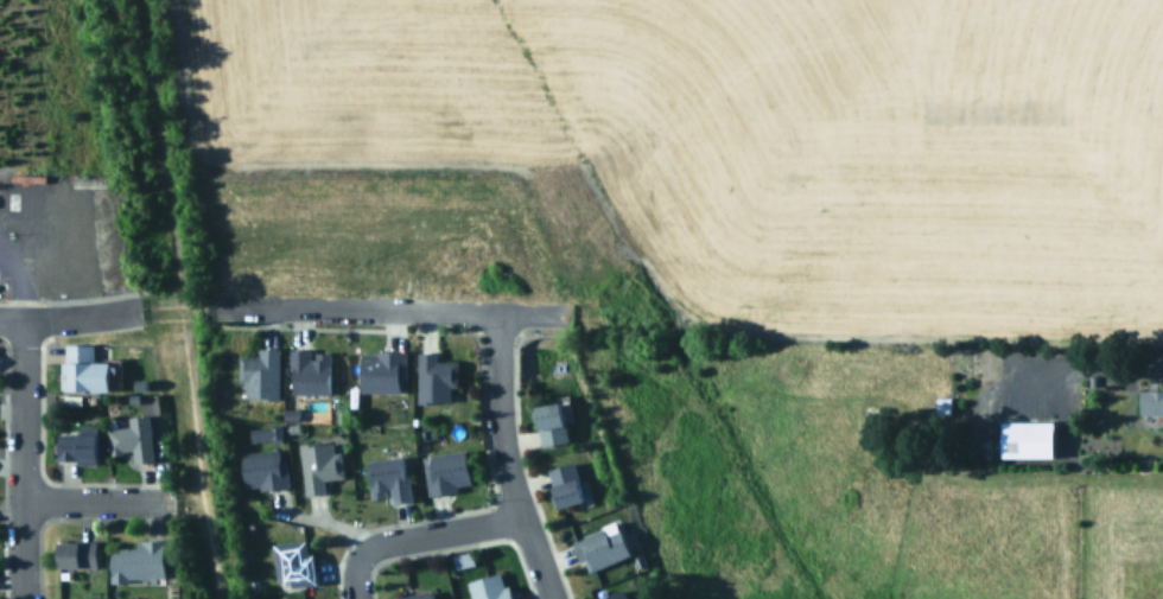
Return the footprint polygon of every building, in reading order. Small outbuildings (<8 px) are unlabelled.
[(94,344),(64,344),(64,390),(110,391),(112,362),(94,362),(94,344)] [(278,349),(259,349),(259,357),(239,357),(239,400),(278,400),(278,349)] [(330,395),(330,351),(290,351),(290,395),(330,395)] [(403,351),(360,351),(360,393),(403,393),(403,351)] [(417,402),(456,402),(456,359),(437,359),(437,351),(417,351),(417,402)] [(1162,415),(1162,388),(1139,388),(1139,415),(1162,415)] [(535,406),(542,447),(571,441),(563,400),(535,406)] [(110,454),(133,452),(134,464),(154,463),(150,415),(128,416),(129,427),(108,429),(110,454)] [(1056,421),(1004,421),(1004,458),(1056,458),(1056,421)] [(249,428),(250,442),(281,441),(281,427),(249,428)] [(59,463),(98,463),(98,433),(59,433),(59,463)] [(300,445),(304,496),(325,493),(324,479),(343,478),(339,441),(300,445)] [(244,491),(287,488),(284,450),(241,453),(244,491)] [(422,455),(427,493),(472,488),(466,450),(422,455)] [(367,460),(371,503),(411,499),(407,457),(367,460)] [(548,469),(559,508),(585,501),(574,463),(548,469)] [(572,542),(585,574),(631,555),(618,523),(572,542)] [(271,544),(277,588),(314,584),(310,540),(271,544)] [(97,567),(97,541),(59,541),(59,567),(97,567)] [(112,581),(166,581),(165,541),(136,541),(136,547),(110,547),(112,581)] [(471,598),(512,598),(506,572),(466,581),(471,598)] [(623,590),(597,598),(627,598),(623,590)] [(432,591),(392,598),(433,598),(432,591)]
